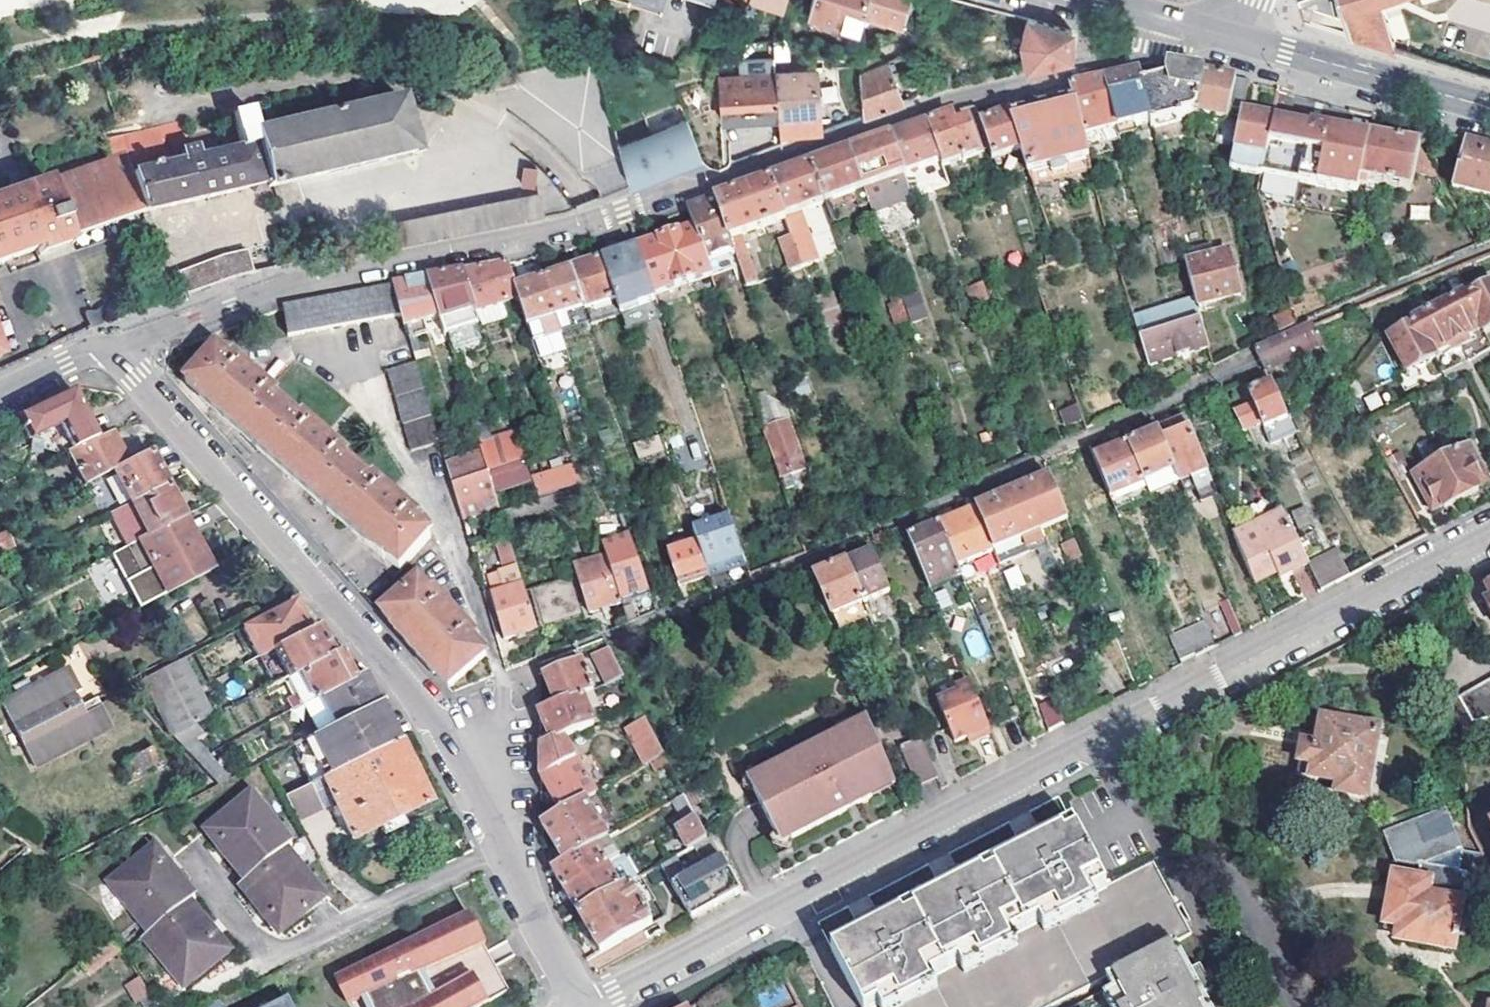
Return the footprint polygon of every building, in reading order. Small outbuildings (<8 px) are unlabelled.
[(781,9),(784,0),(748,0),(781,9)] [(857,24),(860,13),(864,0),(811,0),(808,11),(857,24)] [(860,13),(902,23),(908,0),(864,0),(860,13)] [(1288,5),(1288,20),(1385,49),(1382,3),(1392,0),(1302,0),(1288,5)] [(1070,28),(1027,16),(1020,38),(1026,66),(1068,56),(1070,28)] [(887,64),(860,74),(862,115),(900,101),(887,64)] [(1152,121),(1154,127),(1193,118),(1201,75),(1184,72),(1164,68),(1164,79),(1154,81),(1151,71),(1140,73),(1152,121)] [(774,73),(774,75),(777,122),(778,135),(809,134),(817,131),(813,71),(774,73)] [(950,85),(951,85),(947,73),(929,78),(932,90),(950,85)] [(1104,81),(1116,126),(1131,122),(1132,126),(1152,121),(1140,73),(1134,74),(1104,81)] [(754,124),(777,122),(774,75),(717,79),(719,106),(720,119),(753,117),(754,124)] [(1201,75),(1193,118),(1229,124),(1230,114),(1242,117),(1243,114),(1248,84),(1227,80),(1201,75)] [(1073,101),(1082,133),(1116,126),(1104,81),(1098,82),(1069,89),(1073,101)] [(1036,107),(1033,96),(1006,102),(1010,113),(1010,114),(1036,107)] [(239,149),(213,155),(211,147),(192,151),(185,122),(120,135),(142,210),(265,181),(266,186),(412,153),(400,99),(255,131),(250,109),(231,113),(239,149)] [(1022,148),(1029,169),(1051,163),(1053,172),(1067,168),(1065,160),(1088,154),(1082,133),(1073,101),(1045,108),(1040,109),(1011,117),(1022,148)] [(720,119),(719,106),(685,118),(618,142),(621,155),(629,184),(700,157),(702,159),(709,164),(714,164),(720,160),(722,158),(720,119)] [(980,123),(976,109),(958,113),(955,113),(929,123),(942,161),(943,165),(989,149),(980,123)] [(980,123),(989,149),(994,163),(1002,160),(1001,154),(1022,148),(1011,117),(1010,114),(1010,113),(980,123)] [(1242,117),(1233,169),(1260,175),(1261,173),(1272,120),(1243,114),(1242,117)] [(1272,120),(1261,173),(1356,193),(1358,186),(1370,136),(1354,132),(1308,124),(1307,127),(1283,122),(1272,120)] [(929,123),(923,125),(890,137),(903,174),(942,161),(929,123)] [(809,134),(778,135),(778,145),(809,134)] [(142,210),(120,135),(104,139),(107,159),(0,198),(0,262),(34,250),(36,255),(68,242),(67,238),(142,210)] [(1370,136),(1358,186),(1363,187),(1362,192),(1374,195),(1377,185),(1409,192),(1412,174),(1433,173),(1419,148),(1385,139),(1370,136)] [(903,174),(890,137),(870,144),(850,151),(868,202),(871,211),(911,197),(903,174)] [(1474,144),(1462,141),(1449,188),(1489,199),(1489,148),(1474,144)] [(868,202),(850,151),(830,158),(810,165),(823,203),(855,191),(860,205),(868,202)] [(621,155),(579,168),(582,176),(588,200),(629,184),(621,155)] [(771,179),(783,216),(784,219),(790,235),(801,267),(823,259),(805,209),(823,203),(810,165),(791,172),(771,179)] [(1031,175),(1037,192),(1051,188),(1045,170),(1031,175)] [(739,235),(784,219),(783,216),(771,179),(749,187),(716,199),(734,250),(746,285),(755,282),(739,235)] [(560,183),(393,214),(398,241),(565,209),(560,183)] [(687,210),(694,230),(704,261),(734,250),(716,199),(710,201),(687,210)] [(177,243),(190,292),(237,275),(263,270),(273,267),(271,253),(248,258),(249,264),(234,268),(224,229),(177,243)] [(654,295),(709,275),(704,261),(694,230),(638,248),(654,295)] [(801,267),(790,235),(779,239),(790,271),(801,267)] [(638,248),(601,261),(615,302),(620,315),(656,303),(654,295),(638,248)] [(1043,254),(1046,265),(1060,260),(1057,250),(1043,254)] [(1229,251),(1185,264),(1195,298),(1197,307),(1241,295),(1229,251)] [(573,270),(585,307),(587,312),(615,302),(601,261),(573,270)] [(517,288),(508,262),(486,266),(463,271),(475,308),(476,310),(519,294),(517,288)] [(543,280),(556,316),(585,307),(573,270),(543,280)] [(439,275),(428,277),(440,314),(444,329),(446,334),(454,331),(450,317),(475,308),(463,271),(439,275)] [(400,311),(407,332),(416,329),(413,322),(440,314),(428,277),(403,281),(392,283),(400,311)] [(519,294),(531,330),(537,328),(536,323),(556,316),(543,280),(517,288),(519,294)] [(400,311),(392,283),(282,309),(290,338),(400,311)] [(990,302),(983,283),(967,288),(977,318),(993,312),(990,302)] [(1470,295),(1468,296),(1484,327),(1486,332),(1489,330),(1489,284),(1470,295)] [(1484,327),(1468,296),(1470,295),(1468,291),(1440,305),(1459,340),(1484,327)] [(908,321),(900,296),(888,300),(897,325),(908,321)] [(827,297),(813,301),(823,330),(837,326),(827,297)] [(1150,364),(1210,351),(1197,307),(1195,298),(1137,315),(1150,364)] [(1459,340),(1440,305),(1417,317),(1435,352),(1459,340)] [(89,314),(94,327),(111,321),(106,308),(89,314)] [(1272,319),(1278,333),(1295,326),(1291,311),(1272,319)] [(409,340),(444,329),(440,314),(413,322),(416,329),(407,332),(409,340)] [(1435,352),(1417,317),(1413,319),(1415,323),(1389,336),(1408,372),(1438,357),(1435,352)] [(1324,344),(1314,326),(1255,352),(1266,371),(1324,344)] [(387,562),(399,572),(431,540),(432,540),(418,527),(421,523),(376,483),(372,487),(343,461),(347,457),(303,418),(300,422),(273,399),(277,395),(233,356),(229,360),(216,347),(186,382),(200,394),(199,395),(221,415),(297,483),(366,544),(387,563),(387,562)] [(414,452),(440,444),(415,362),(388,370),(414,452)] [(1284,437),(1297,431),(1291,415),(1286,417),(1271,383),(1249,393),(1253,405),(1236,412),(1241,424),(1259,416),(1268,438),(1282,432),(1284,437)] [(74,449),(95,439),(72,391),(45,404),(17,417),(29,440),(49,431),(53,439),(61,455),(74,449)] [(1077,403),(1059,410),(1065,425),(1082,418),(1077,403)] [(780,479),(809,469),(792,419),(763,429),(780,479)] [(1159,432),(1180,482),(1197,475),(1208,500),(1219,494),(1187,420),(1159,432)] [(89,479),(112,467),(135,456),(120,427),(95,439),(74,449),(89,479)] [(481,450),(488,471),(526,459),(516,429),(479,441),(481,450)] [(33,448),(53,439),(49,431),(29,440),(33,448)] [(1128,445),(1146,486),(1150,496),(1180,482),(1159,432),(1128,445)] [(634,454),(663,444),(660,435),(631,446),(634,454)] [(1111,500),(1146,486),(1128,445),(1124,447),(1108,453),(1106,448),(1098,452),(1100,457),(1094,459),(1107,490),(1111,500)] [(1441,459),(1462,498),(1479,489),(1478,486),(1487,481),(1468,445),(1441,459)] [(135,456),(112,467),(130,502),(164,484),(145,450),(135,456)] [(481,450),(445,461),(451,484),(488,472),(488,471),(481,450)] [(1403,455),(1389,463),(1395,474),(1409,467),(1403,455)] [(526,459),(488,471),(488,472),(494,490),(495,495),(534,483),(531,477),(526,459)] [(1441,459),(1413,474),(1433,510),(1443,505),(1444,507),(1462,498),(1441,459)] [(581,481),(575,462),(531,477),(534,483),(538,496),(581,481)] [(488,472),(451,484),(457,503),(494,490),(488,472)] [(1062,509),(1049,478),(977,509),(994,550),(1001,566),(1073,536),(1066,519),(1062,509)] [(130,502),(148,535),(182,517),(164,484),(130,502)] [(939,525),(958,571),(963,569),(962,564),(994,550),(977,509),(939,525)] [(1237,536),(1255,580),(1275,571),(1279,579),(1308,564),(1283,514),(1237,536)] [(697,543),(708,577),(745,563),(729,516),(692,529),(697,543)] [(148,535),(138,540),(167,595),(212,572),(182,517),(148,535)] [(908,538),(929,588),(960,576),(958,571),(939,525),(908,538)] [(523,585),(508,536),(493,540),(509,589),(523,585)] [(1066,561),(1081,556),(1076,538),(1061,542),(1066,561)] [(668,553),(679,587),(708,577),(697,543),(668,553)] [(1320,591),(1349,575),(1336,550),(1308,565),(1320,591)] [(847,564),(863,603),(890,592),(874,552),(847,564)] [(817,576),(833,615),(863,603),(847,564),(817,576)] [(1012,590),(1025,584),(1017,564),(1003,570),(1012,590)] [(591,612),(621,602),(610,567),(592,573),(590,567),(577,571),(591,612)] [(418,578),(380,611),(395,628),(393,630),(414,653),(432,674),(435,672),(449,689),(488,655),(472,638),(476,635),(436,592),(433,594),(418,578)] [(503,638),(536,627),(523,585),(509,589),(490,595),(503,638)] [(255,660),(269,653),(306,634),(304,630),(291,605),(241,630),(255,660)] [(1169,638),(1180,665),(1189,660),(1214,647),(1204,623),(1169,638)] [(261,674),(269,687),(294,673),(325,657),(323,653),(312,631),(306,634),(269,653),(275,667),(261,674)] [(593,656),(605,688),(626,680),(611,651),(593,656)] [(294,673),(308,701),(347,681),(332,653),(325,657),(294,673)] [(545,674),(557,705),(592,692),(594,691),(587,673),(592,671),(590,666),(585,668),(581,659),(545,674)] [(183,660),(145,680),(173,738),(212,717),(183,660)] [(19,696),(2,704),(35,769),(112,730),(98,700),(81,708),(75,696),(82,692),(71,670),(34,689),(29,679),(15,687),(19,696)] [(362,673),(357,676),(372,706),(379,703),(362,673)] [(324,731),(372,706),(357,676),(347,681),(308,701),(324,731)] [(223,684),(229,700),(244,694),(238,679),(223,684)] [(1448,705),(1459,727),(1489,721),(1489,682),(1448,705)] [(936,702),(954,744),(966,739),(973,736),(975,741),(990,735),(968,683),(955,689),(957,693),(936,702)] [(604,723),(592,692),(557,705),(539,711),(551,742),(564,737),(604,723)] [(379,703),(372,706),(375,711),(394,747),(402,743),(380,702),(379,703)] [(1039,710),(1050,734),(1067,724),(1058,702),(1039,710)] [(312,788),(324,782),(394,747),(375,711),(372,706),(324,731),(291,748),(312,788)] [(863,715),(752,771),(751,778),(780,841),(787,843),(851,812),(872,802),(869,796),(891,785),(863,715)] [(1377,729),(1320,719),(1316,746),(1302,744),(1297,776),(1329,781),(1327,792),(1366,797),(1377,729)] [(1461,745),(1489,741),(1489,721),(1459,727),(1461,745)] [(660,747),(647,722),(629,731),(647,767),(653,764),(665,757),(660,747)] [(589,783),(564,737),(551,742),(539,746),(539,776),(560,815),(585,801),(598,794),(591,781),(589,783)] [(394,747),(324,782),(336,805),(354,840),(382,827),(386,835),(407,824),(404,816),(430,803),(402,743),(394,747)] [(936,780),(921,743),(900,751),(915,788),(936,780)] [(142,752),(116,765),(124,780),(149,766),(142,752)] [(665,757),(653,764),(673,804),(676,803),(685,797),(665,757)] [(284,802),(297,825),(336,805),(324,782),(312,788),(284,802)] [(895,791),(891,785),(869,796),(872,802),(895,791)] [(207,830),(244,882),(287,851),(292,848),(255,796),(207,830)] [(685,797),(676,803),(687,824),(697,819),(685,797)] [(560,815),(542,824),(564,864),(603,843),(607,841),(605,837),(610,834),(606,827),(601,830),(585,801),(560,815)] [(1012,822),(1024,844),(1034,839),(1044,834),(1032,811),(1012,822)] [(1417,943),(1451,949),(1453,939),(1456,940),(1458,931),(1455,930),(1466,874),(1459,872),(1462,853),(1446,811),(1385,833),(1395,861),(1420,865),(1418,879),(1393,875),(1386,921),(1400,923),(1397,940),(1417,943)] [(964,875),(954,880),(944,886),(884,917),(874,922),(862,929),(830,945),(863,1006),(1054,1006),(1113,977),(1127,1006),(1210,1006),(1200,986),(1212,980),(1208,971),(1195,978),(1177,942),(1194,934),(1157,860),(1110,884),(1075,818),(1044,834),(1034,839),(1024,844),(964,875)] [(687,824),(677,830),(688,853),(708,842),(697,819),(687,824)] [(688,853),(661,869),(692,923),(739,898),(724,865),(711,840),(708,842),(688,853)] [(566,893),(611,867),(601,850),(605,848),(603,843),(564,864),(553,870),(566,893)] [(199,903),(161,851),(114,885),(152,938),(194,907),(199,903)] [(244,882),(241,884),(279,936),(325,904),(287,851),(244,882)] [(932,864),(944,886),(954,880),(964,875),(952,853),(932,864)] [(566,893),(579,916),(631,886),(638,882),(626,859),(611,867),(566,893)] [(631,886),(579,916),(601,956),(654,926),(631,886)] [(874,922),(884,917),(873,896),(851,907),(862,929),(874,922)] [(325,904),(279,936),(282,941),(329,909),(325,904)] [(152,938),(148,940),(186,993),(232,960),(194,907),(152,938)] [(502,998),(463,920),(348,977),(362,1004),(364,1006),(489,1006),(502,998)] [(116,938),(86,962),(96,975),(124,954),(116,938)] [(232,960),(186,993),(190,999),(237,966),(232,960)] [(136,1002),(149,994),(138,976),(124,984),(136,1002)] [(348,977),(333,984),(344,1006),(356,1006),(362,1004),(348,977)]
